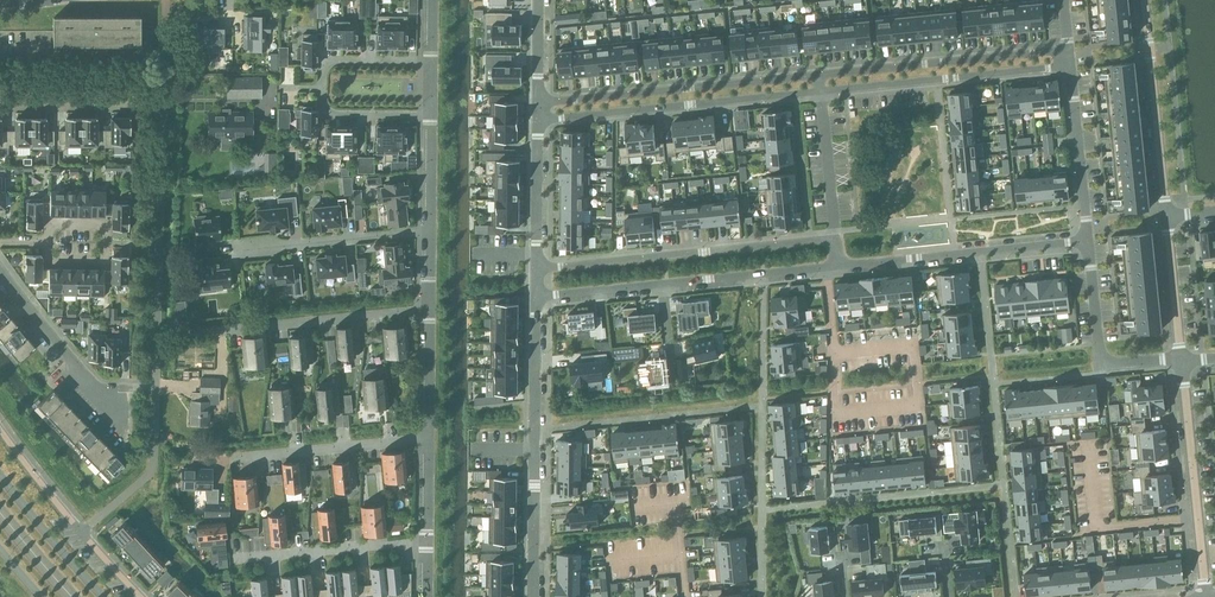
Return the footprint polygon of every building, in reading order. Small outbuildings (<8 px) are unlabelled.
[(1044,27),(1041,0),(1037,0),(1028,1),(1031,29),(1036,28),(1036,30),(1043,29),(1043,28),(1044,27)] [(1100,29),(1090,30),(1091,43),(1131,39),(1127,0),(1097,0),(1100,29)] [(1025,29),(1031,29),(1028,1),(1015,2),(1018,32),(1026,31),(1025,29)] [(1011,32),(1018,32),(1015,2),(1002,4),(1005,31),(1011,31),(1011,32)] [(1000,32),(1005,31),(1002,4),(990,5),(993,34),(1000,33),(1000,32)] [(985,35),(993,34),(990,5),(977,6),(980,34),(985,33),(985,35)] [(974,35),(980,34),(977,6),(964,7),(965,20),(961,21),(962,32),(966,31),(966,35),(968,35),(968,37),(975,36),(974,35)] [(957,36),(958,36),(955,8),(942,10),(945,38),(950,37),(950,38),(957,38),(957,36)] [(939,38),(945,38),(942,10),(929,11),(932,40),(939,40),(939,38)] [(925,41),(932,40),(929,11),(916,12),(919,40),(924,40),(925,41)] [(914,41),(919,40),(916,12),(903,14),(906,43),(914,42),(914,41)] [(522,44),(522,25),(509,25),(509,13),(487,13),(487,26),(493,26),(493,47),(506,47),(506,44),(522,44)] [(581,13),(560,15),(561,23),(582,21),(581,13)] [(899,44),(906,43),(903,14),(891,15),(894,43),(899,42),(899,44)] [(888,43),(894,43),(891,15),(877,16),(879,29),(874,30),(876,41),(880,40),(880,44),(881,44),(881,46),(888,45),(888,43)] [(392,17),(378,16),(378,34),(376,34),(376,49),(384,49),(384,48),(392,48),(392,49),(392,17)] [(83,17),(54,17),(54,18),(53,18),(53,45),(54,46),(83,46),(83,17)] [(83,17),(83,46),(111,46),(111,17),(83,17)] [(111,17),(111,46),(140,46),(140,45),(141,45),(141,18),(140,18),(140,17),(111,17)] [(408,34),(407,34),(407,17),(392,17),(392,49),(392,48),(400,48),(400,49),(408,49),(408,34)] [(855,19),(858,48),(866,47),(865,46),(871,45),(868,17),(855,19)] [(851,49),(858,48),(855,19),(842,20),(845,48),(851,47),(851,49)] [(242,24),(242,36),(244,36),(244,52),(267,52),(267,36),(270,36),(270,24),(267,24),(267,20),(247,20),(247,24),(242,24)] [(840,48),(845,48),(842,20),(830,21),(833,50),(840,50),(840,48)] [(342,49),(342,21),(328,21),(327,34),(325,34),(326,34),(326,49),(334,49),(334,50),(334,48),(341,48),(341,49),(342,49)] [(342,49),(342,48),(350,48),(350,50),(350,49),(357,49),(358,34),(359,34),(356,34),(357,21),(342,21),(342,49)] [(825,51),(833,50),(830,21),(817,22),(820,50),(825,50),(825,51)] [(814,51),(820,50),(817,22),(804,24),(805,37),(802,37),(803,48),(806,48),(806,52),(808,52),(808,53),(815,52),(814,51)] [(220,23),(208,24),(208,25),(192,26),(192,49),(208,49),(208,52),(220,52),(220,48),(224,48),(224,29),(220,29),(220,23)] [(771,27),(757,28),(760,56),(766,56),(766,57),(773,57),(771,31),(771,27)] [(744,30),(744,34),(745,34),(748,59),(755,58),(755,57),(760,56),(757,28),(744,30)] [(799,48),(803,48),(802,37),(797,37),(797,29),(783,30),(786,54),(791,53),(791,55),(798,54),(798,53),(799,52),(799,48)] [(780,54),(786,54),(783,30),(771,31),(773,57),(781,56),(780,54)] [(709,38),(710,38),(709,33),(696,35),(696,39),(699,64),(706,63),(706,62),(712,62),(709,38)] [(302,48),(297,48),(297,59),(302,59),(302,66),(303,66),(303,70),(312,70),(312,66),(317,66),(317,34),(302,34),(302,48)] [(740,60),(748,59),(745,34),(744,34),(732,35),(734,59),(740,59),(740,60)] [(684,40),(684,36),(670,37),(673,67),(681,66),(681,65),(686,64),(684,40)] [(723,36),(710,38),(709,38),(712,62),(717,61),(717,62),(724,62),(724,60),(725,60),(725,56),(729,56),(728,45),(723,45),(723,36)] [(670,37),(658,39),(661,67),(666,66),(666,68),(673,67),(670,37)] [(661,67),(658,39),(644,40),(647,68),(648,68),(648,69),(655,69),(655,67),(661,67)] [(696,39),(684,40),(686,64),(691,64),(692,65),(699,64),(696,39)] [(636,41),(623,42),(625,70),(631,70),(631,71),(638,70),(638,69),(639,69),(638,65),(643,64),(642,62),(642,53),(637,54),(636,41)] [(625,70),(623,42),(610,44),(613,73),(620,72),(620,71),(625,70)] [(610,44),(597,45),(600,73),(605,72),(605,74),(613,73),(610,44)] [(600,73),(597,45),(584,46),(587,75),(595,75),(595,73),(600,73)] [(584,46),(572,47),(574,75),(580,75),(580,76),(587,75),(584,46)] [(574,75),(572,47),(558,49),(561,77),(562,77),(562,78),(569,77),(569,76),(574,75)] [(279,48),(279,66),(287,66),(287,48),(279,48)] [(486,55),(486,67),(493,67),(493,83),(523,84),(523,66),(507,66),(507,55),(486,55)] [(1109,166),(1114,166),(1117,199),(1107,200),(1109,213),(1149,209),(1134,62),(1094,66),(1095,79),(1105,78),(1108,112),(1104,112),(1104,117),(1109,117),(1111,136),(1106,137),(1107,142),(1111,141),(1113,161),(1109,161),(1109,166)] [(228,97),(262,98),(262,78),(228,78),(228,97)] [(1061,95),(1060,95),(1059,91),(1060,91),(1060,89),(1059,89),(1058,81),(1044,83),(1044,85),(1047,109),(1046,109),(1047,112),(1061,111),(1060,97),(1061,97),(1061,95)] [(1034,111),(1046,109),(1047,109),(1044,85),(1032,87),(1034,111)] [(1034,111),(1032,87),(1019,88),(1021,112),(1022,112),(1034,111)] [(1019,88),(1006,89),(1009,119),(1023,117),(1022,112),(1021,112),(1019,88)] [(949,94),(951,107),(972,105),(972,106),(978,105),(976,91),(949,94)] [(491,116),(494,116),(518,116),(518,115),(518,103),(519,103),(519,102),(505,102),(505,95),(490,95),(490,103),(491,103),(491,116)] [(972,105),(951,107),(951,113),(949,113),(950,120),(973,118),(973,117),(972,106),(972,105)] [(301,128),(301,142),(316,142),(316,110),(312,110),(312,106),(303,106),(303,110),(302,110),(301,117),(297,117),(297,128),(301,128)] [(286,128),(287,110),(279,110),(279,128),(286,128)] [(763,113),(765,127),(789,124),(789,125),(792,125),(790,110),(782,111),(782,110),(780,110),(780,111),(776,111),(776,110),(774,111),(774,112),(763,113)] [(209,139),(253,139),(253,112),(209,112),(209,139)] [(519,115),(518,115),(518,116),(494,116),(494,128),(494,129),(518,129),(519,129),(519,115)] [(717,152),(725,151),(724,136),(716,137),(714,116),(700,118),(700,120),(703,149),(717,148),(717,152)] [(973,118),(950,120),(951,133),(974,131),(977,131),(976,117),(973,117),(973,118)] [(31,119),(31,147),(32,147),(32,145),(44,145),(54,145),(54,131),(47,131),(47,118),(31,119)] [(82,147),(82,118),(66,118),(66,131),(59,131),(59,151),(63,151),(66,147),(82,147)] [(104,147),(105,147),(105,131),(97,131),(97,118),(82,118),(82,147),(97,147),(97,144),(104,144),(104,147)] [(105,131),(105,147),(128,147),(128,134),(131,134),(131,118),(112,118),(112,131),(105,131)] [(8,148),(8,131),(1,131),(1,119),(0,119),(0,148),(8,148)] [(16,148),(31,147),(31,119),(16,119),(16,131),(8,131),(8,148),(9,148),(9,145),(16,145),(16,148)] [(687,121),(690,151),(703,149),(700,120),(687,121)] [(690,151),(687,121),(673,122),(675,142),(667,142),(668,157),(676,156),(676,152),(690,151)] [(640,126),(643,156),(656,154),(656,161),(666,160),(664,143),(656,143),(654,124),(650,125),(650,123),(643,123),(643,126),(640,126)] [(640,124),(625,125),(627,138),(626,138),(626,140),(627,140),(628,146),(619,147),(621,164),(630,163),(630,157),(643,156),(640,126),(640,124)] [(789,124),(765,127),(766,139),(790,137),(789,125),(789,124)] [(341,153),(341,125),(341,127),(333,127),(333,125),(325,125),(325,140),(326,140),(326,158),(341,158),(341,153)] [(341,125),(341,153),(355,154),(355,140),(358,140),(357,140),(357,126),(349,125),(349,127),(341,127),(341,125)] [(376,154),(385,154),(385,161),(391,161),(391,126),(391,127),(383,127),(383,126),(375,126),(375,141),(377,141),(376,154)] [(397,161),(397,154),(405,154),(406,141),(407,141),(407,126),(399,126),(399,127),(391,127),(391,126),(391,161),(397,161)] [(494,129),(494,128),(491,128),(491,141),(489,141),(489,149),(505,149),(505,142),(519,142),(519,141),(518,141),(518,129),(494,129)] [(563,131),(563,145),(584,145),(584,146),(590,146),(590,132),(563,131)] [(974,131),(951,133),(952,146),(955,146),(954,146),(976,143),(974,131)] [(734,150),(733,136),(724,136),(725,151),(734,150)] [(767,152),(791,149),(790,137),(766,139),(767,152)] [(955,146),(956,158),(977,156),(976,143),(954,146),(955,146)] [(561,151),(561,158),(584,158),(584,146),(584,145),(563,145),(563,151),(561,151)] [(769,171),(781,170),(780,165),(793,163),(791,149),(767,152),(769,171)] [(978,169),(977,156),(956,158),(957,171),(978,169)] [(561,171),(584,171),(584,158),(561,158),(561,171)] [(521,161),(505,161),(501,161),(496,161),(496,174),(520,174),(520,162),(521,162),(521,161)] [(978,169),(957,171),(958,184),(980,182),(978,169)] [(584,183),(584,171),(561,171),(560,184),(563,184),(563,183),(584,184),(584,183)] [(1056,197),(1055,197),(1056,200),(1069,198),(1068,186),(1069,186),(1069,184),(1068,184),(1067,172),(1053,173),(1053,176),(1054,176),(1056,197)] [(767,176),(768,189),(795,187),(794,173),(767,176)] [(520,187),(520,188),(521,174),(520,174),(496,174),(493,174),(493,187),(495,188),(495,187),(520,187)] [(382,184),(381,176),(367,177),(367,185),(382,184)] [(1053,176),(1041,177),(1043,198),(1055,197),(1056,197),(1054,176),(1053,176)] [(1030,200),(1043,198),(1041,177),(1028,178),(1030,200)] [(1015,180),(1017,201),(1030,200),(1028,178),(1015,180)] [(981,194),(980,182),(958,184),(960,196),(960,197),(981,194)] [(409,187),(406,187),(406,185),(403,186),(402,183),(385,184),(385,187),(377,188),(379,203),(387,202),(387,201),(404,200),(408,200),(407,198),(410,197),(409,187)] [(587,183),(584,183),(584,184),(563,183),(563,184),(562,196),(584,196),(584,197),(587,197),(587,183)] [(495,187),(495,188),(495,200),(520,200),(520,188),(520,187),(495,187)] [(797,199),(795,187),(768,189),(765,189),(767,202),(797,199)] [(78,191),(65,191),(64,215),(78,215),(78,189),(78,191)] [(78,189),(78,215),(91,215),(92,189),(78,189)] [(106,189),(92,189),(91,215),(105,216),(106,189)] [(64,215),(65,191),(51,191),(50,215),(51,215),(64,215)] [(960,197),(960,196),(957,196),(958,210),(966,209),(966,211),(969,210),(968,209),(972,209),(972,210),(974,210),(974,209),(988,207),(987,193),(981,194),(960,197)] [(584,196),(562,196),(562,209),(584,209),(584,197),(584,196)] [(257,221),(258,229),(270,228),(270,231),(279,230),(279,227),(288,226),(287,217),(297,216),(295,197),(278,199),(279,208),(267,209),(267,206),(256,207),(257,219),(255,219),(256,222),(257,221)] [(727,226),(741,224),(740,212),(741,212),(740,210),(739,210),(738,197),(724,199),(724,202),(725,202),(727,223),(727,226)] [(26,228),(42,228),(43,199),(27,199),(27,212),(26,212),(26,228)] [(347,217),(345,199),(338,200),(339,206),(313,208),(315,230),(326,229),(326,226),(341,225),(340,218),(347,217)] [(797,199),(767,202),(768,216),(774,215),(798,212),(798,211),(797,199)] [(403,224),(406,223),(404,200),(387,201),(387,202),(389,225),(393,225),(393,228),(403,227),(403,224)] [(495,200),(495,212),(519,213),(520,200),(495,200)] [(687,206),(687,205),(687,200),(673,201),(673,204),(674,204),(676,228),(677,228),(689,227),(687,206)] [(113,230),(129,230),(129,214),(128,214),(129,201),(113,201),(113,230)] [(724,202),(712,203),(714,224),(727,223),(725,202),(724,202)] [(714,224),(712,203),(699,204),(702,225),(714,224)] [(673,204),(660,205),(660,206),(662,220),(663,232),(677,231),(677,228),(676,228),(674,204),(673,204)] [(687,206),(689,227),(702,225),(699,204),(687,205),(687,206)] [(662,220),(660,206),(652,207),(653,211),(639,212),(642,242),(656,240),(654,221),(662,220)] [(562,222),(584,222),(584,209),(562,209),(562,222)] [(625,210),(616,211),(616,225),(626,224),(626,230),(625,230),(626,233),(627,233),(628,245),(643,244),(642,242),(639,212),(626,213),(625,210)] [(774,215),(775,229),(776,228),(786,227),(786,229),(788,228),(788,227),(792,227),(792,228),(794,228),(794,227),(802,226),(801,211),(798,211),(798,212),(774,215)] [(519,225),(519,213),(495,212),(492,212),(492,225),(489,225),(488,233),(504,233),(504,226),(520,226),(520,225),(519,225)] [(216,248),(215,240),(220,240),(221,240),(221,237),(219,216),(206,218),(206,215),(197,216),(197,219),(194,219),(196,238),(196,242),(197,242),(199,242),(200,250),(216,248)] [(562,235),(583,235),(584,222),(562,222),(562,234),(562,235)] [(1200,232),(1202,244),(1195,245),(1196,260),(1203,259),(1203,262),(1214,261),(1214,230),(1200,232)] [(1113,249),(1122,248),(1129,320),(1120,321),(1121,334),(1161,330),(1151,232),(1111,236),(1113,249)] [(583,248),(583,235),(562,235),(562,234),(559,234),(559,248),(567,248),(567,249),(569,249),(569,248),(573,248),(573,249),(575,249),(575,248),(583,248)] [(404,267),(402,244),(398,244),(398,242),(388,243),(388,245),(384,246),(386,269),(386,270),(404,268),(404,267)] [(346,282),(355,281),(353,264),(345,265),(344,255),(335,256),(335,254),(326,255),(326,257),(316,258),(316,262),(314,262),(315,270),(317,270),(318,277),(346,275),(346,282)] [(26,255),(25,271),(26,271),(26,281),(41,281),(42,255),(26,255)] [(128,273),(128,257),(112,257),(111,285),(126,286),(127,273),(128,273)] [(229,268),(220,269),(219,257),(203,259),(205,271),(202,271),(203,290),(207,290),(207,292),(216,291),(216,289),(231,287),(229,271),(229,268)] [(357,259),(358,273),(366,272),(364,258),(357,259)] [(295,295),(302,295),(300,273),(293,274),(292,264),(277,266),(276,264),(265,265),(267,284),(284,282),(293,281),(294,294),(295,295)] [(386,269),(378,269),(380,284),(388,283),(388,287),(406,285),(406,282),(409,282),(409,279),(412,279),(411,269),(408,269),(408,267),(404,267),(404,268),(386,270),(386,269)] [(49,269),(49,293),(63,293),(63,270),(49,269)] [(63,270),(63,293),(76,294),(77,270),(63,270)] [(77,270),(76,294),(89,294),(89,297),(90,297),(90,270),(77,270)] [(90,270),(90,297),(104,297),(104,270),(90,270)] [(936,275),(938,289),(967,286),(967,287),(970,286),(968,272),(956,273),(955,272),(953,272),(953,273),(936,275)] [(902,304),(900,278),(893,278),(893,276),(886,277),(889,303),(888,303),(888,306),(902,304)] [(900,278),(902,304),(915,303),(912,276),(900,278)] [(873,278),(876,304),(888,303),(889,303),(886,277),(873,278)] [(864,306),(876,304),(873,278),(860,279),(860,282),(861,282),(863,306),(864,306)] [(1052,280),(1053,280),(1052,279),(1038,280),(1041,314),(1055,312),(1052,280)] [(1070,311),(1067,279),(1053,280),(1052,280),(1055,312),(1070,311)] [(1024,283),(1027,315),(1041,314),(1038,280),(1023,282),(1023,283),(1024,283)] [(1204,282),(1205,290),(1207,290),(1207,295),(1214,294),(1214,281),(1204,282)] [(851,307),(850,307),(850,310),(864,308),(864,306),(863,306),(861,282),(860,282),(848,283),(851,307)] [(837,308),(850,307),(851,307),(848,283),(835,284),(836,295),(835,295),(835,298),(836,298),(837,308)] [(1013,316),(1027,315),(1024,283),(1023,283),(1009,284),(1013,316)] [(791,294),(805,292),(805,284),(790,285),(791,294)] [(1012,317),(1013,316),(1009,284),(995,286),(996,294),(995,294),(995,297),(996,297),(996,300),(995,300),(996,303),(996,302),(998,318),(1012,317)] [(969,300),(967,287),(967,286),(938,289),(939,303),(969,300)] [(385,287),(370,288),(371,295),(385,294),(385,287)] [(1207,295),(1208,300),(1206,301),(1207,308),(1214,307),(1214,294),(1207,295)] [(772,299),(773,313),(805,309),(803,295),(772,299)] [(36,297),(48,314),(49,297),(36,297)] [(494,304),(494,316),(494,317),(519,317),(519,304),(519,303),(506,303),(506,297),(490,298),(490,304),(494,304)] [(679,312),(681,330),(700,328),(699,325),(712,324),(712,323),(711,323),(710,314),(709,300),(684,302),(685,311),(679,312)] [(631,332),(657,330),(655,313),(637,314),(637,307),(623,309),(623,317),(629,316),(631,332)] [(11,318),(3,308),(0,311),(0,327),(11,318)] [(806,323),(805,309),(773,313),(774,320),(776,320),(777,326),(806,323)] [(603,327),(602,319),(595,320),(594,311),(568,314),(569,323),(563,323),(563,324),(566,324),(567,334),(578,333),(578,330),(590,329),(590,337),(597,336),(597,339),(607,338),(606,327),(603,327)] [(943,315),(945,329),(971,326),(970,312),(943,315)] [(518,329),(519,317),(494,317),(494,316),(492,316),(491,329),(518,330),(518,329)] [(20,328),(11,318),(0,327),(0,339),(3,342),(20,328)] [(810,334),(809,326),(795,327),(796,336),(810,334)] [(971,326),(945,329),(946,342),(973,339),(971,326)] [(405,327),(384,329),(387,356),(408,354),(407,339),(405,327)] [(1062,328),(1063,342),(1073,341),(1071,327),(1062,328)] [(11,352),(28,338),(20,328),(3,342),(11,352)] [(355,354),(361,353),(358,328),(352,328),(336,329),(339,356),(355,355),(355,354)] [(491,329),(491,342),(518,343),(519,343),(519,329),(518,329),(518,330),(491,329)] [(104,365),(105,330),(89,330),(89,360),(104,361),(103,365),(104,365)] [(105,330),(104,365),(119,365),(120,339),(105,339),(105,330)] [(687,357),(676,359),(678,381),(679,381),(689,380),(687,364),(718,356),(718,357),(719,356),(718,353),(726,351),(723,331),(712,334),(713,338),(693,343),(696,355),(687,357)] [(264,337),(242,339),(245,366),(267,364),(264,337)] [(308,364),(314,363),(312,337),(305,338),(305,337),(290,339),(293,366),(308,364)] [(28,338),(11,352),(19,362),(37,348),(28,338)] [(976,353),(975,339),(973,339),(946,342),(947,356),(976,353)] [(491,342),(491,355),(518,355),(518,343),(491,342)] [(800,342),(773,345),(774,358),(801,356),(800,342)] [(664,361),(665,361),(665,360),(643,362),(643,358),(642,347),(613,350),(614,361),(640,359),(640,362),(637,363),(637,364),(640,363),(642,384),(640,384),(640,385),(667,382),(666,382),(664,361)] [(572,364),(574,382),(576,382),(576,385),(588,384),(588,381),(603,379),(602,367),(609,366),(607,353),(593,354),(594,361),(572,364)] [(519,355),(518,355),(491,355),(491,368),(494,368),(518,368),(518,369),(519,369),(519,355)] [(774,358),(771,358),(771,359),(773,372),(775,372),(776,378),(796,376),(795,370),(802,369),(801,356),(774,358)] [(494,381),(518,381),(518,369),(518,368),(494,368),(494,381)] [(219,404),(219,392),(219,378),(200,378),(200,400),(191,400),(191,409),(189,409),(189,415),(190,415),(190,424),(209,425),(210,404),(219,404)] [(387,405),(384,378),(362,381),(365,408),(387,405)] [(1131,389),(1133,402),(1164,399),(1163,385),(1142,387),(1141,379),(1127,380),(1128,389),(1131,389)] [(498,394),(503,394),(519,394),(518,394),(518,381),(494,381),(494,394),(498,394)] [(1077,384),(1070,385),(1074,416),(1086,415),(1083,385),(1077,386),(1077,384)] [(1083,385),(1086,415),(1100,414),(1097,384),(1083,385)] [(1074,416),(1070,385),(1058,386),(1061,418),(1074,416)] [(978,400),(980,400),(978,386),(966,387),(966,386),(963,386),(963,387),(949,389),(951,402),(951,403),(978,400)] [(1061,418),(1058,386),(1044,387),(1044,389),(1045,389),(1048,419),(1061,418)] [(293,415),(290,388),(268,390),(271,417),(293,415)] [(341,414),(338,389),(332,389),(316,390),(319,417),(334,416),(334,415),(341,414)] [(1014,420),(1022,419),(1019,392),(1020,392),(1020,389),(1005,390),(1006,399),(1005,399),(1005,401),(1006,401),(1007,404),(1006,404),(1006,406),(1007,406),(1008,420),(1014,420)] [(1045,389),(1044,389),(1032,391),(1035,417),(1036,417),(1035,415),(1047,413),(1047,419),(1048,419),(1045,389)] [(53,390),(37,405),(47,415),(63,400),(53,390)] [(1035,417),(1032,391),(1020,392),(1019,392),(1022,419),(1035,417)] [(1131,425),(1145,423),(1145,415),(1164,413),(1163,406),(1165,406),(1164,399),(1133,402),(1134,416),(1130,416),(1131,420),(1131,425)] [(47,415),(56,424),(72,409),(63,400),(47,415)] [(951,403),(951,402),(948,402),(949,417),(979,414),(978,400),(951,403)] [(798,415),(798,416),(801,415),(800,401),(770,404),(771,418),(774,418),(798,415)] [(81,418),(72,409),(56,424),(65,433),(81,418)] [(797,428),(797,429),(800,428),(798,416),(798,415),(774,418),(776,430),(797,428)] [(65,433),(74,443),(89,427),(81,418),(65,433)] [(710,423),(712,437),(741,434),(742,435),(744,434),(742,420),(710,423)] [(1137,446),(1167,443),(1165,429),(1146,431),(1145,423),(1131,425),(1132,433),(1136,432),(1137,446)] [(663,425),(663,428),(664,428),(666,452),(666,458),(680,456),(678,440),(680,440),(679,437),(678,438),(677,424),(663,425)] [(950,428),(952,441),(981,438),(980,425),(950,428)] [(82,452),(98,436),(89,427),(74,443),(82,452)] [(654,453),(666,452),(664,428),(663,428),(651,429),(653,453),(654,453)] [(776,430),(777,443),(798,441),(798,440),(797,429),(797,428),(776,430)] [(596,437),(596,429),(581,430),(582,438),(596,437)] [(638,431),(641,458),(654,456),(654,453),(653,453),(651,429),(638,431)] [(629,459),(641,458),(638,431),(625,432),(628,459),(629,459)] [(629,462),(629,459),(628,459),(625,432),(612,433),(615,463),(629,462)] [(713,451),(743,447),(742,435),(741,434),(712,437),(713,451)] [(82,452),(91,461),(107,446),(98,436),(82,452)] [(952,441),(953,454),(983,451),(981,438),(952,441)] [(584,454),(584,441),(573,441),(573,440),(571,440),(571,441),(567,441),(567,439),(565,439),(565,441),(557,440),(557,455),(560,455),(560,454),(584,454)] [(798,441),(777,443),(778,455),(778,456),(795,454),(795,455),(802,454),(801,440),(798,440),(798,441)] [(1133,469),(1150,467),(1149,459),(1155,459),(1155,460),(1158,459),(1158,458),(1168,457),(1167,443),(1137,446),(1138,459),(1135,460),(1136,468),(1133,468),(1133,469)] [(100,470),(116,455),(107,446),(91,461),(100,470)] [(711,464),(712,472),(726,470),(725,463),(744,461),(743,447),(713,451),(714,464),(711,464)] [(1040,461),(1039,447),(1012,450),(1013,463),(1040,461)] [(984,463),(983,451),(953,454),(954,466),(984,463)] [(382,454),(385,481),(407,479),(404,452),(382,454)] [(581,467),(581,468),(587,468),(587,454),(584,454),(560,454),(560,455),(560,467),(581,467)] [(775,469),(797,467),(795,455),(795,454),(778,456),(778,455),(774,456),(775,469)] [(116,455),(100,470),(110,480),(126,465),(116,455)] [(913,483),(912,483),(912,486),(927,485),(923,455),(910,456),(913,483)] [(913,483),(910,456),(897,458),(897,464),(898,463),(900,485),(912,483),(913,483)] [(872,466),(875,487),(887,486),(885,465),(886,465),(885,459),(871,460),(872,466)] [(1012,476),(1041,473),(1040,461),(1013,463),(1014,469),(1012,469),(1012,476)] [(301,489),(308,488),(305,462),(299,463),(299,462),(283,464),(286,491),(301,490),(301,489)] [(351,489),(358,488),(355,462),(348,463),(348,462),(333,464),(336,491),(351,489)] [(850,490),(862,488),(860,467),(860,462),(846,463),(849,490),(850,490)] [(850,493),(850,490),(849,490),(846,463),(833,464),(834,479),(833,479),(834,482),(835,482),(836,494),(850,493)] [(885,465),(887,486),(900,485),(898,463),(897,464),(886,465),(885,465)] [(984,463),(954,466),(956,481),(972,479),(973,480),(975,480),(975,479),(978,478),(978,479),(980,479),(980,478),(988,477),(987,463),(984,463)] [(872,466),(860,467),(862,488),(875,487),(872,466)] [(560,467),(560,480),(581,480),(581,479),(581,468),(581,467),(560,467)] [(797,467),(775,469),(777,481),(777,482),(798,480),(798,479),(797,467)] [(1171,487),(1170,473),(1151,475),(1150,467),(1133,469),(1134,478),(1140,477),(1142,490),(1171,487)] [(182,489),(211,489),(212,469),(182,468),(182,489)] [(320,470),(313,471),(314,479),(321,478),(320,470)] [(490,492),(493,492),(493,491),(517,491),(517,479),(518,479),(518,478),(502,478),(502,470),(486,470),(486,478),(490,478),(490,492)] [(1041,473),(1012,476),(1014,489),(1043,486),(1041,473)] [(281,474),(274,475),(275,484),(282,483),(281,474)] [(715,493),(717,493),(717,492),(744,489),(743,475),(713,478),(715,493)] [(255,476),(234,479),(236,506),(258,504),(255,476)] [(587,479),(581,479),(581,480),(560,480),(560,493),(587,493),(587,479)] [(801,479),(798,479),(798,480),(777,482),(777,481),(774,481),(775,495),(783,495),(783,496),(785,495),(785,494),(789,494),(789,495),(791,495),(791,494),(802,493),(801,479)] [(1017,501),(1038,499),(1037,487),(1043,487),(1043,486),(1014,489),(1015,502),(1017,502),(1017,501)] [(1171,487),(1142,490),(1143,504),(1139,504),(1140,513),(1154,512),(1154,503),(1160,503),(1160,504),(1163,504),(1162,503),(1175,501),(1173,487),(1171,487)] [(717,492),(717,493),(719,506),(733,505),(733,506),(735,505),(735,504),(748,503),(746,488),(744,489),(717,492)] [(493,491),(493,492),(493,504),(517,504),(517,491),(493,491)] [(1017,502),(1018,514),(1040,512),(1038,499),(1017,501),(1017,502)] [(566,513),(567,520),(570,520),(570,527),(579,526),(579,527),(591,526),(590,525),(599,524),(598,518),(603,518),(601,504),(591,505),(591,503),(577,505),(578,512),(566,513)] [(517,516),(517,504),(493,504),(493,516),(493,517),(517,517),(517,516)] [(386,532),(383,505),(361,507),(364,535),(386,532)] [(711,509),(712,518),(729,516),(728,508),(711,509)] [(311,512),(314,538),(320,537),(320,538),(336,536),(333,509),(317,511),(318,511),(311,512)] [(943,514),(944,532),(945,532),(945,530),(957,529),(957,532),(962,531),(963,542),(979,540),(977,522),(985,522),(984,510),(943,514)] [(1018,514),(1020,526),(1020,527),(1047,524),(1041,524),(1040,512),(1018,514)] [(909,519),(909,518),(908,518),(908,519),(899,520),(901,535),(910,534),(910,535),(911,535),(911,534),(925,533),(926,537),(942,535),(940,514),(916,517),(916,518),(909,519)] [(110,520),(114,524),(119,519),(116,515),(110,520)] [(262,518),(265,544),(271,543),(271,544),(286,542),(284,515),(268,517),(268,518),(262,518)] [(490,516),(490,530),(517,530),(517,516),(517,517),(493,517),(493,516),(490,516)] [(390,531),(402,530),(400,518),(389,520),(390,531)] [(114,524),(110,520),(105,525),(108,528),(114,524)] [(111,535),(121,546),(135,533),(125,522),(111,535)] [(226,553),(226,544),(225,537),(226,537),(224,522),(197,525),(199,540),(200,547),(211,545),(212,554),(226,553)] [(862,563),(871,562),(869,547),(870,547),(868,535),(871,535),(870,526),(867,526),(867,523),(848,525),(848,532),(846,533),(847,541),(849,541),(850,549),(861,547),(862,563)] [(1020,527),(1020,526),(1017,527),(1018,541),(1030,539),(1031,540),(1033,540),(1033,539),(1048,538),(1047,524),(1020,527)] [(829,533),(836,532),(835,525),(828,526),(828,525),(810,527),(813,553),(830,551),(829,542),(830,542),(830,535),(829,535),(829,533)] [(259,527),(250,528),(251,537),(258,536),(259,527)] [(517,542),(517,530),(490,530),(489,543),(492,543),(496,543),(501,543),(517,543),(517,542)] [(145,543),(135,533),(121,546),(131,556),(145,543)] [(744,551),(746,551),(745,537),(713,540),(715,554),(744,551)] [(131,556),(141,567),(155,554),(145,543),(131,556)] [(715,554),(716,567),(746,564),(744,551),(715,554)] [(559,567),(580,567),(581,554),(559,553),(559,567)] [(165,565),(155,554),(141,567),(151,578),(165,565)] [(1104,569),(1106,588),(1119,587),(1116,560),(1103,561),(1102,554),(1095,555),(1096,569),(1104,569)] [(1170,582),(1167,555),(1154,556),(1157,585),(1171,584),(1171,582),(1170,582)] [(1170,582),(1171,582),(1183,580),(1182,571),(1183,571),(1183,568),(1182,568),(1181,559),(1168,560),(1168,555),(1167,555),(1170,582)] [(1154,562),(1142,563),(1145,586),(1157,585),(1154,556),(1154,562)] [(986,584),(985,573),(992,572),(990,558),(975,559),(976,567),(956,569),(958,587),(966,586),(967,587),(976,586),(976,585),(986,584)] [(936,571),(926,572),(925,559),(909,560),(911,573),(901,574),(902,588),(917,587),(918,593),(932,591),(932,585),(937,585),(936,571)] [(1116,560),(1119,587),(1132,586),(1130,564),(1117,566),(1117,560),(1116,560)] [(487,561),(487,574),(514,574),(514,562),(515,562),(515,561),(501,561),(496,561),(492,561),(487,561)] [(1089,562),(1075,563),(1078,590),(1091,589),(1089,562)] [(853,580),(855,596),(860,596),(884,595),(882,579),(887,578),(886,570),(886,564),(886,563),(883,563),(871,564),(866,565),(868,579),(853,580)] [(1065,592),(1078,590),(1075,563),(1075,564),(1075,569),(1064,570),(1063,565),(1062,565),(1065,592)] [(1138,587),(1145,586),(1142,563),(1130,564),(1132,586),(1137,585),(1138,587)] [(746,564),(716,567),(717,581),(747,578),(746,564)] [(385,567),(388,596),(402,596),(411,596),(411,580),(401,581),(400,565),(399,565),(385,567)] [(1062,565),(1050,566),(1052,593),(1065,592),(1062,565)] [(1040,594),(1052,593),(1050,566),(1036,567),(1037,573),(1038,573),(1040,594)] [(385,567),(371,568),(370,568),(370,567),(370,568),(372,584),(364,585),(365,596),(388,596),(385,567)] [(557,573),(557,580),(580,580),(580,567),(559,567),(559,573),(557,573)] [(343,596),(365,596),(364,585),(357,586),(355,569),(354,570),(340,571),(343,596)] [(165,579),(170,574),(167,570),(162,575),(165,579)] [(340,571),(326,573),(326,572),(327,589),(320,590),(321,596),(343,596),(340,571)] [(815,584),(816,592),(812,592),(813,596),(834,596),(834,590),(833,590),(832,581),(823,582),(822,572),(807,573),(808,585),(815,584)] [(1025,584),(1024,584),(1024,586),(1025,586),(1026,596),(1041,596),(1040,594),(1038,573),(1037,573),(1024,574),(1025,584)] [(165,579),(168,582),(173,577),(170,574),(165,579)] [(296,576),(298,596),(321,596),(320,590),(312,590),(311,574),(310,574),(296,576)] [(514,574),(487,574),(487,587),(490,587),(514,587),(514,588),(515,574),(514,574)] [(160,584),(165,579),(162,575),(157,580),(160,584)] [(296,576),(282,577),(281,577),(283,593),(275,594),(276,596),(298,596),(296,576)] [(275,594),(268,595),(266,578),(266,579),(252,580),(251,580),(253,596),(276,596),(275,594)] [(165,579),(160,584),(163,587),(168,582),(165,579)] [(170,596),(183,596),(190,590),(179,580),(166,593),(170,596)] [(580,580),(557,580),(557,592),(580,593),(580,592),(580,580)] [(490,587),(490,596),(514,596),(514,588),(514,587),(490,587)] [(742,594),(723,596),(722,588),(708,590),(709,596),(742,596),(742,594)]
